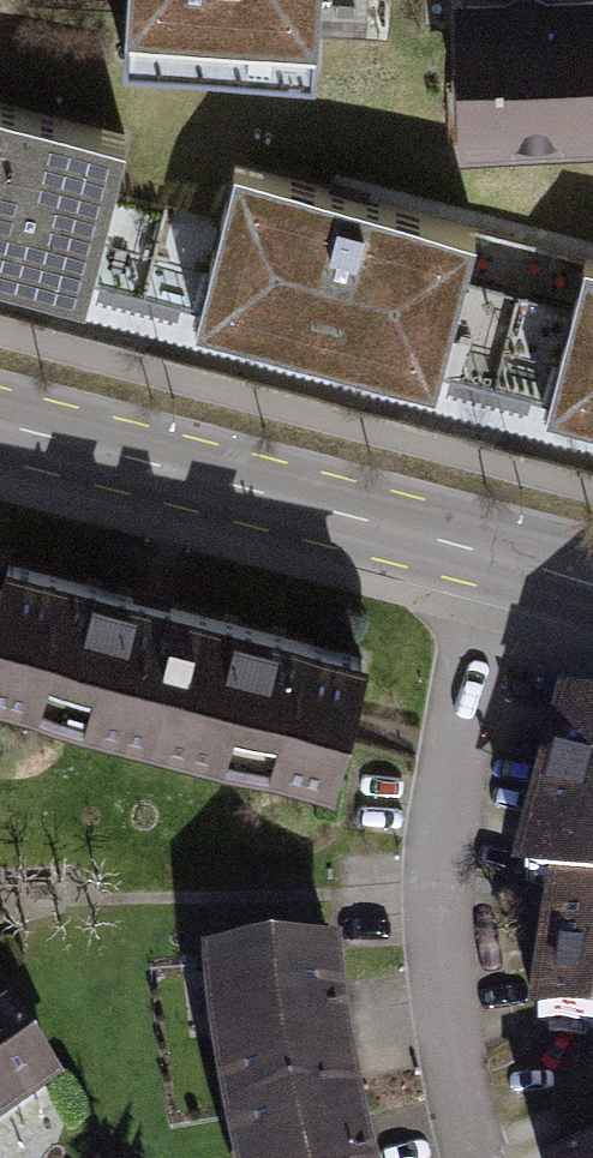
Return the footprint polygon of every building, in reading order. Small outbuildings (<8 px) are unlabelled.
[(121,62),(327,73),(331,0),(125,0),(121,62)] [(454,152),(592,146),(592,0),(447,0),(454,152)] [(0,106),(0,260),(86,284),(126,141),(0,106)] [(490,232),(234,165),(194,318),(450,384),(490,232)] [(202,244),(158,234),(149,273),(193,283),(202,244)] [(561,416),(592,425),(592,286),(561,416)] [(5,569),(0,588),(0,693),(334,772),(362,653),(5,569)] [(574,710),(536,869),(564,875),(592,881),(592,715),(574,710)] [(542,1019),(592,1027),(592,881),(564,875),(542,1019)] [(216,962),(226,1109),(241,1157),(365,1157),(342,1082),(332,953),(216,962)] [(0,1012),(0,1121),(59,1082),(9,1006),(0,1012)]
